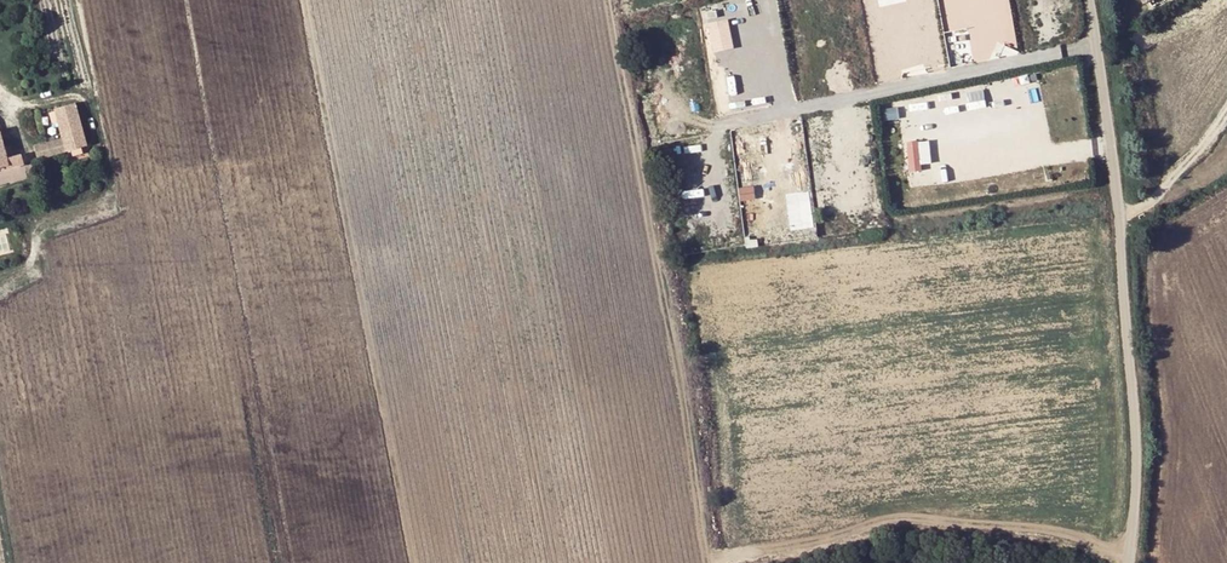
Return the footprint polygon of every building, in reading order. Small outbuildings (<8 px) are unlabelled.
[(727,8),(707,10),(708,21),(729,19),(727,8)] [(730,20),(710,23),(714,52),(734,49),(730,20)] [(916,104),(917,118),(932,117),(931,103),(916,104)] [(38,159),(89,145),(78,106),(54,112),(57,123),(61,122),(67,141),(36,150),(38,159)] [(5,163),(6,167),(24,163),(21,154),(14,156),(12,147),(4,148),(0,131),(0,165),(5,163)]
